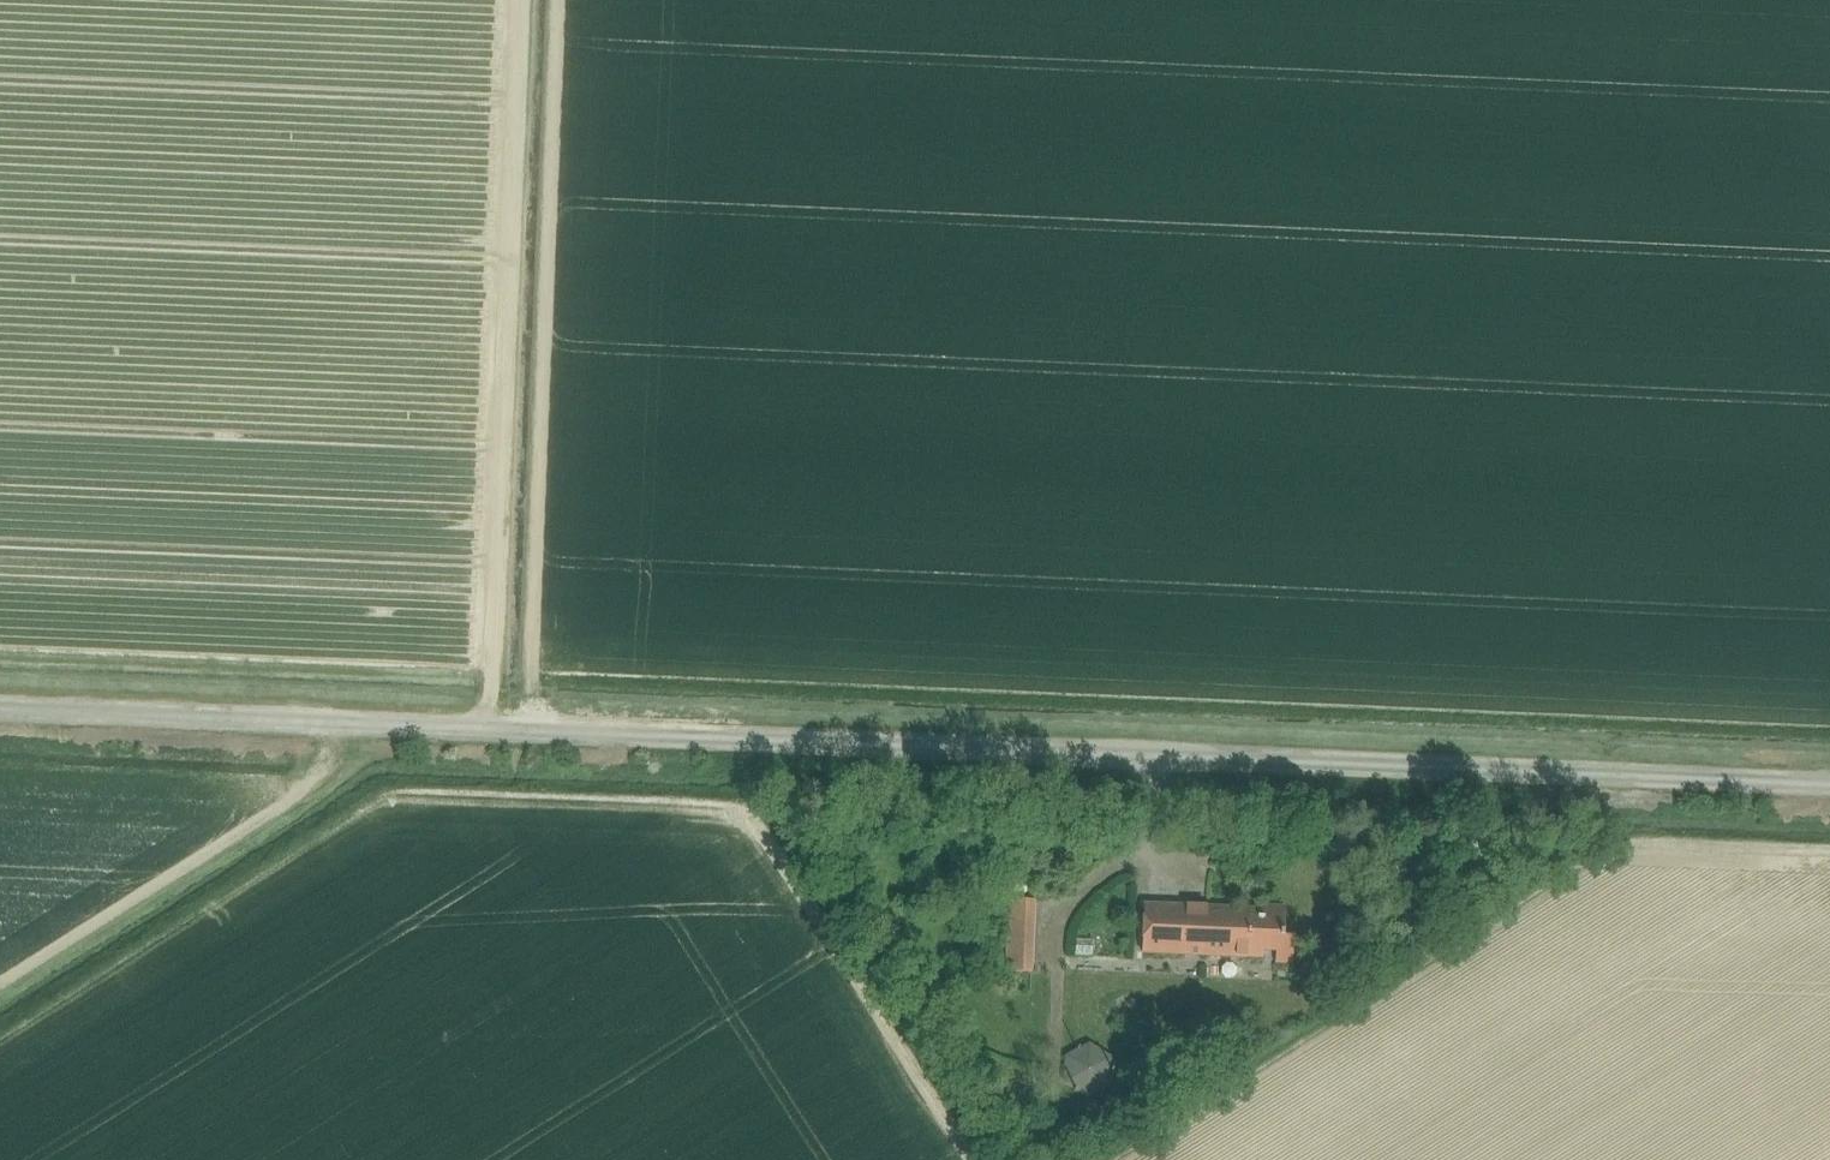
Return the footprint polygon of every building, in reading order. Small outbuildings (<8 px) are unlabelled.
[(1031,974),(1033,901),(1005,900),(1002,974),(1031,974)] [(1263,911),(1251,910),(1144,905),(1142,953),(1262,959),(1262,951),(1276,951),(1275,964),(1292,965),(1293,939),(1283,938),(1284,907),(1264,906),(1263,911)] [(1110,1086),(1111,1059),(1088,1044),(1063,1057),(1061,1085),(1086,1101),(1110,1086)]
